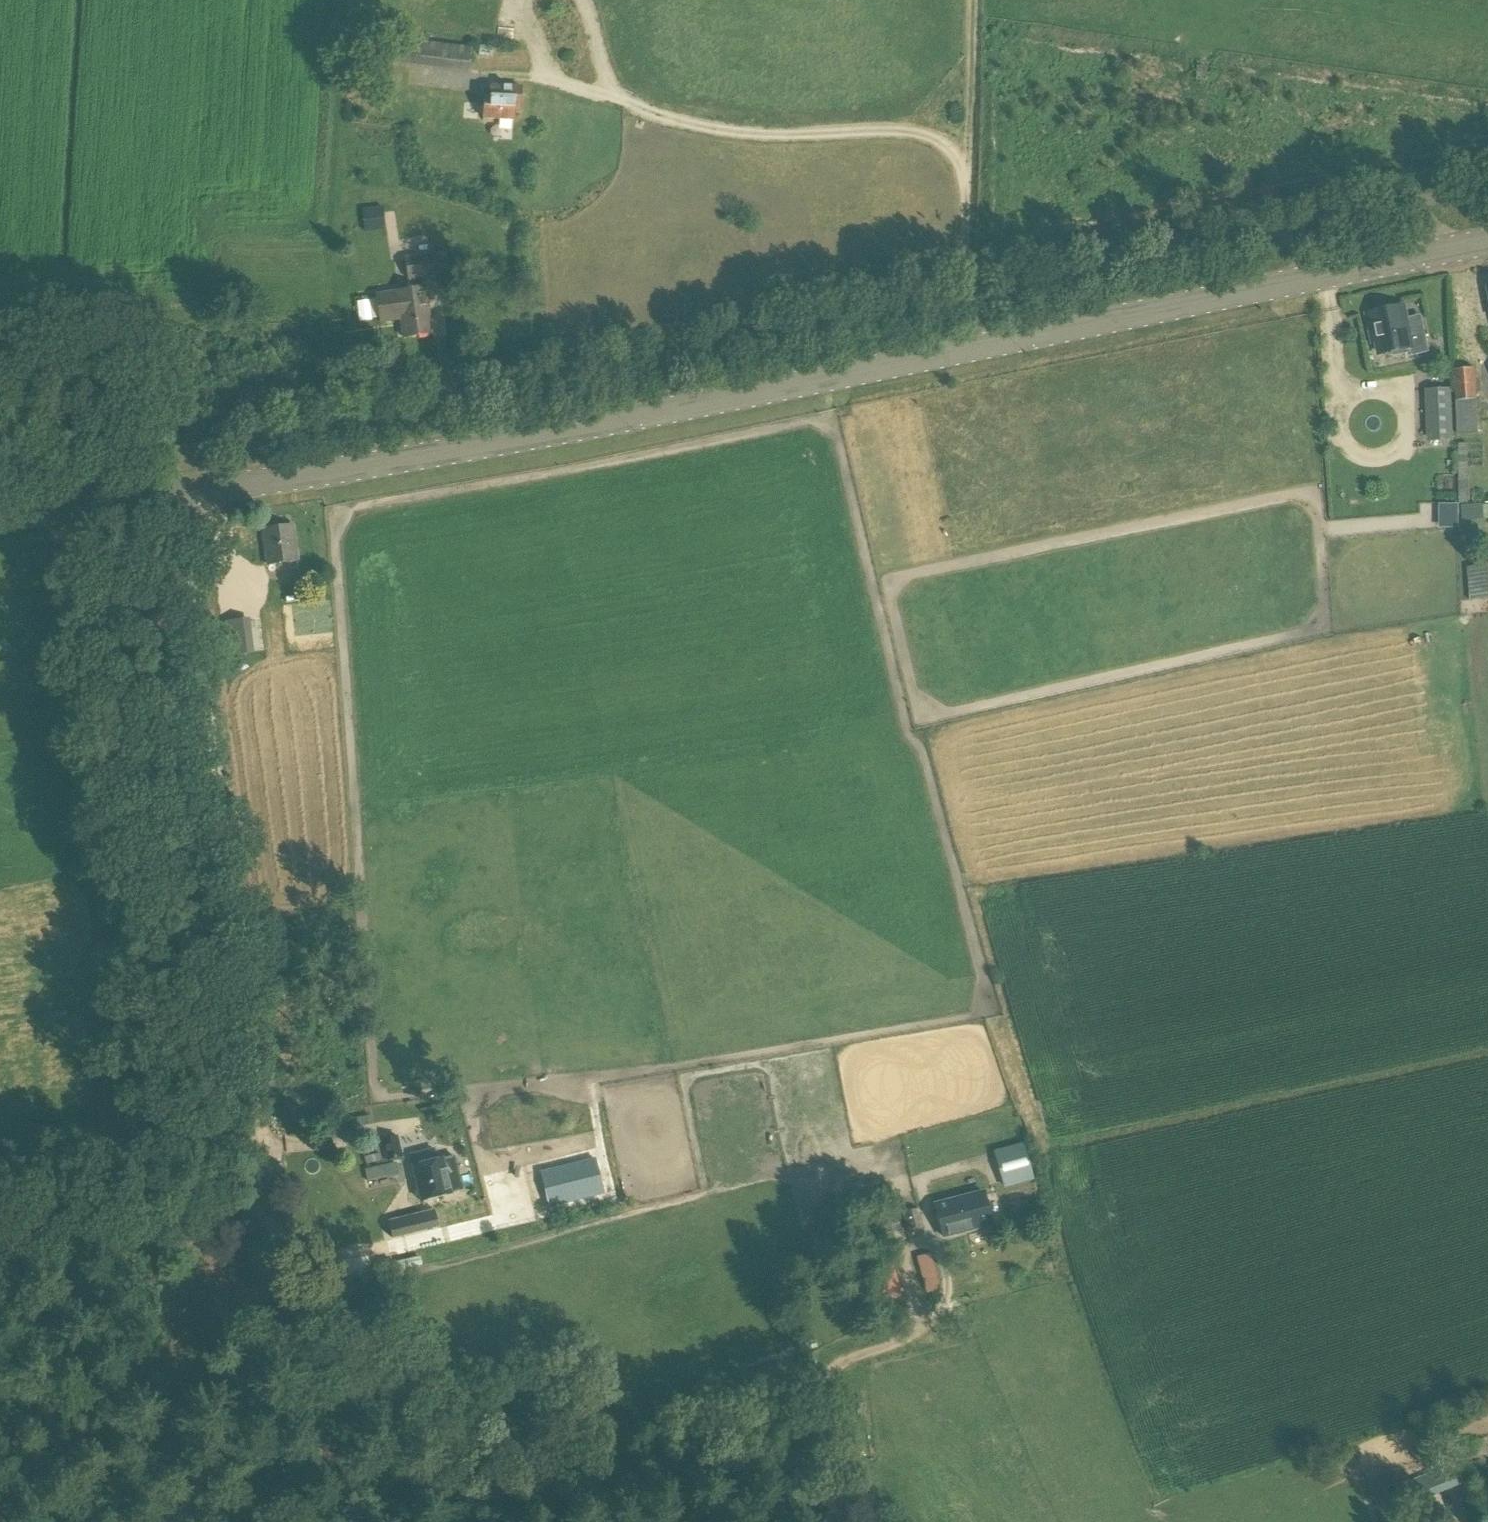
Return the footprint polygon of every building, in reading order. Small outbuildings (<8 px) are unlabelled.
[(396,63),(468,72),(471,47),(417,41),(417,33),(399,31),(396,63)] [(483,118),(514,120),(514,109),(519,109),(520,87),(490,86),(490,96),(484,96),(483,118)] [(361,231),(381,229),(384,229),(382,207),(359,210),(361,231)] [(425,220),(409,225),(414,243),(430,239),(425,220)] [(434,252),(405,256),(404,256),(407,280),(439,274),(435,252),(434,252)] [(379,323),(400,321),(402,338),(432,334),(425,286),(395,291),(375,293),(379,323)] [(1412,356),(1429,352),(1422,319),(1411,321),(1410,318),(1406,319),(1403,306),(1366,314),(1372,342),(1378,341),(1381,354),(1393,352),(1394,356),(1411,352),(1412,356)] [(1457,402),(1478,399),(1475,368),(1454,370),(1457,402)] [(1453,439),(1451,388),(1430,390),(1432,440),(1453,439)] [(1459,444),(1460,477),(1461,504),(1469,504),(1467,443),(1459,444)] [(267,565),(298,561),(293,526),(263,530),(267,565)] [(1479,599),(1487,599),(1487,566),(1468,567),(1471,600),(1479,599)] [(228,622),(232,653),(232,654),(264,649),(260,617),(228,622)] [(387,1161),(403,1157),(398,1136),(382,1140),(387,1161)] [(1023,1146),(996,1153),(1005,1186),(1032,1179),(1023,1146)] [(451,1194),(463,1191),(455,1157),(443,1160),(443,1159),(413,1167),(421,1202),(451,1194)] [(595,1159),(540,1173),(549,1208),(603,1194),(595,1159)] [(395,1163),(382,1166),(384,1173),(391,1178),(398,1176),(395,1163)] [(944,1235),(979,1226),(971,1195),(936,1204),(944,1235)] [(908,1233),(925,1228),(919,1208),(902,1213),(908,1233)] [(434,1209),(387,1220),(392,1238),(438,1227),(434,1209)] [(926,1292),(940,1289),(930,1254),(917,1257),(926,1292)] [(892,1296),(872,1300),(878,1327),(897,1324),(892,1296)] [(1405,1508),(1459,1485),(1450,1464),(1396,1487),(1405,1508)]
